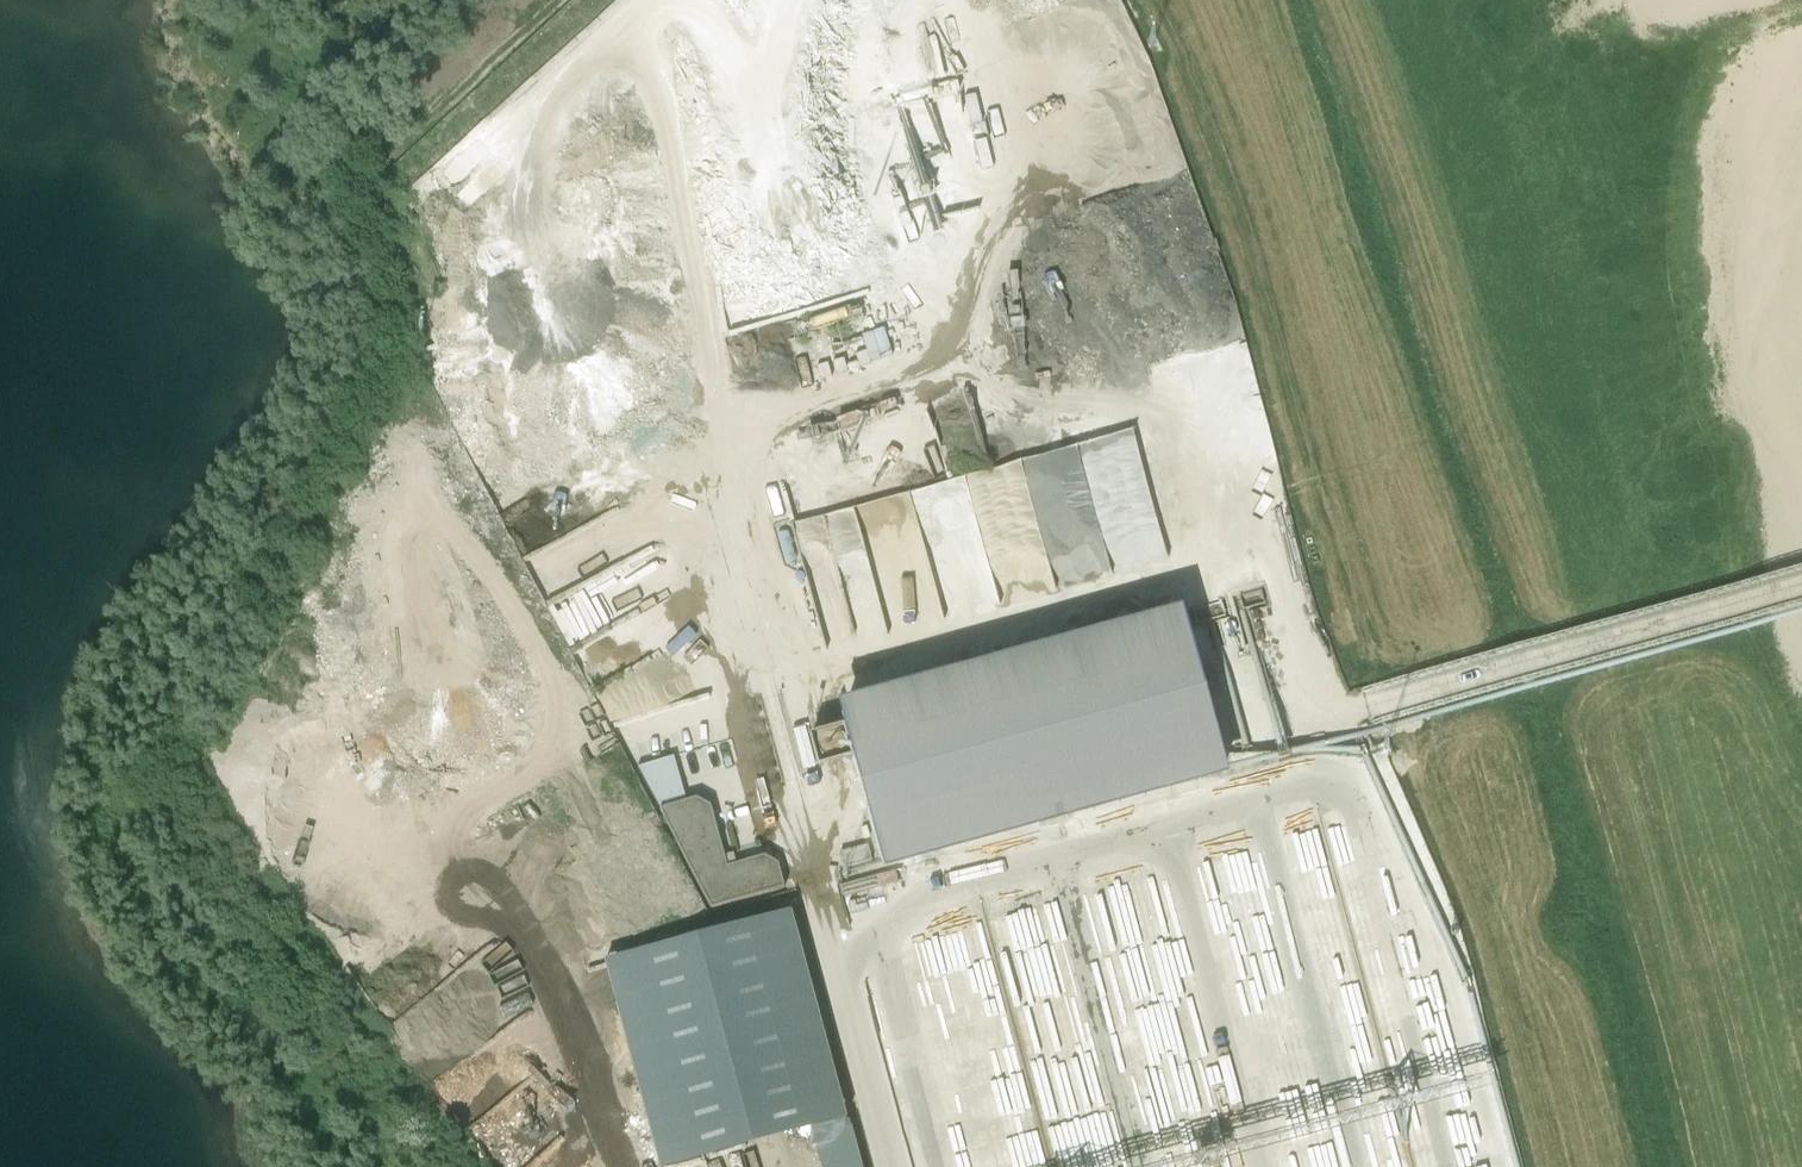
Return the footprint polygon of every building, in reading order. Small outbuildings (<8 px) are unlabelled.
[(842,718),(882,862),(1225,767),(1185,623),(842,718)] [(661,808),(662,808),(687,800),(675,758),(655,764),(639,768),(651,792),(660,808),(661,808)] [(698,797),(661,808),(714,908),(788,887),(780,863),(766,854),(729,865),(713,805),(698,797)] [(871,861),(867,845),(840,853),(844,868),(871,861)] [(707,1160),(848,1122),(790,911),(650,949),(707,1160)] [(855,1126),(812,1134),(819,1166),(863,1166),(855,1126)]
